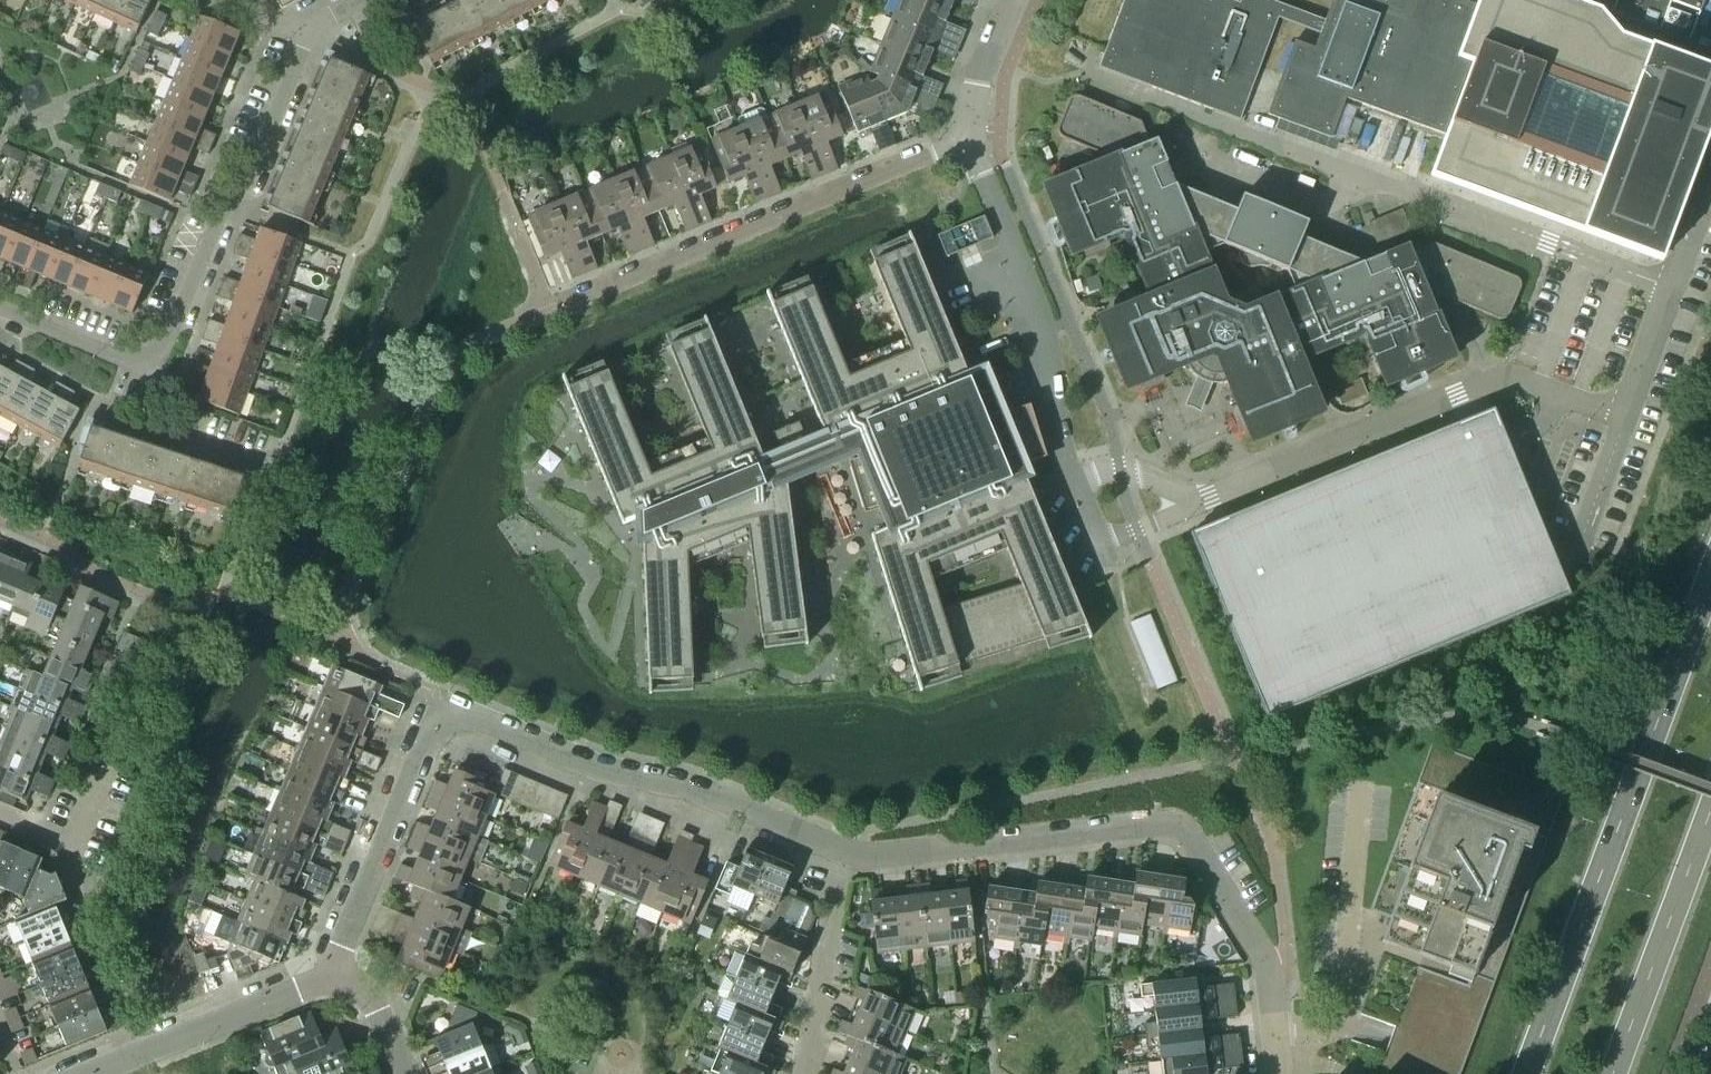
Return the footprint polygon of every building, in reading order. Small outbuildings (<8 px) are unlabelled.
[(100,0),(75,0),(73,4),(93,13),(100,0)] [(125,0),(100,0),(93,13),(114,23),(125,0)] [(151,0),(125,0),(114,23),(136,33),(151,0)] [(281,9),(298,0),(276,0),(281,9)] [(551,0),(461,0),(410,28),(430,65),(551,0)] [(950,10),(927,0),(900,0),(893,18),(938,37),(950,10)] [(950,10),(954,0),(927,0),(950,10)] [(1098,68),(1239,121),(1278,18),(1320,34),(1314,49),(1294,41),(1267,115),(1282,120),(1305,129),(1330,138),(1345,98),(1446,135),(1443,142),(1435,165),(1431,176),(1447,182),(1645,255),(1645,256),(1661,262),(1710,127),(1710,70),(1623,37),(1600,10),(1572,0),(1477,0),(1475,6),(1460,0),(1332,0),(1325,21),(1269,0),(1240,0),(1239,3),(1230,0),(1123,0),(1104,51),(1098,68)] [(1704,0),(1615,0),(1610,13),(1689,42),(1704,0)] [(161,27),(166,16),(155,11),(151,22),(161,27)] [(230,55),(239,33),(199,16),(190,38),(230,55)] [(927,64),(938,37),(893,18),(881,45),(927,64)] [(157,37),(161,27),(151,22),(146,32),(157,37)] [(221,76),(230,55),(190,38),(182,59),(221,76)] [(922,77),(927,64),(881,45),(870,73),(886,80),(887,79),(916,91),(918,86),(922,77)] [(144,65),(149,55),(138,50),(133,60),(144,65)] [(213,97),(221,76),(182,59),(173,80),(213,97)] [(307,224),(351,119),(369,76),(329,59),(267,208),(307,224)] [(139,76),(144,65),(133,60),(128,71),(139,76)] [(936,99),(916,91),(887,79),(886,80),(870,73),(869,75),(866,76),(873,93),(872,93),(884,122),(885,122),(906,113),(911,102),(932,110),(936,99)] [(884,122),(872,93),(873,93),(866,76),(838,88),(856,134),(869,129),(879,152),(894,146),(885,122),(884,122)] [(204,117),(213,97),(173,80),(164,101),(204,117)] [(842,136),(825,94),(799,104),(795,93),(791,95),(824,175),(837,169),(828,146),(826,147),(824,143),(842,136)] [(824,175),(791,95),(788,96),(793,107),(767,118),(785,159),(802,152),(804,156),(802,157),(811,180),(824,175)] [(1430,299),(1439,295),(1497,320),(1500,320),(1503,320),(1505,319),(1507,317),(1509,315),(1519,290),(1520,287),(1520,284),(1519,281),(1517,279),(1514,277),(1432,243),(1411,252),(1408,245),(1363,263),(1301,238),(1308,223),(1258,202),(1242,196),(1236,211),(1175,185),(1156,140),(1149,143),(1140,122),(1081,97),(1078,96),(1075,96),(1072,98),(1069,100),(1068,102),(1057,127),(1057,130),(1057,133),(1058,135),(1061,138),(1063,139),(1098,153),(1102,162),(1043,187),(1071,256),(1123,235),(1150,299),(1098,320),(1126,390),(1186,365),(1189,370),(1192,374),(1196,377),(1195,380),(1194,383),(1195,385),(1196,387),(1198,389),(1201,390),(1204,390),(1206,390),(1209,388),(1210,386),(1211,384),(1217,384),(1222,383),(1227,382),(1252,442),(1321,413),(1300,361),(1364,335),(1385,387),(1455,358),(1430,299)] [(199,129),(204,117),(164,101),(155,122),(212,145),(216,136),(199,129)] [(785,159),(767,118),(742,128),(738,117),(735,118),(767,198),(780,193),(771,170),(769,171),(767,167),(785,159)] [(767,198),(735,118),(731,119),(736,130),(710,141),(727,183),(745,176),(747,180),(745,180),(755,203),(767,198)] [(212,145),(155,122),(147,143),(186,159),(191,148),(207,155),(212,145)] [(182,171),(186,159),(147,143),(138,164),(194,187),(198,178),(182,171)] [(716,188),(698,146),(673,157),(668,145),(665,147),(698,227),(711,222),(701,199),(699,199),(698,195),(716,188)] [(698,227),(665,147),(661,148),(666,160),(641,170),(658,212),(676,204),(677,208),(675,209),(685,232),(698,227)] [(194,187),(138,164),(129,186),(169,202),(173,190),(190,197),(194,187)] [(658,212),(641,170),(616,180),(613,174),(611,169),(608,170),(641,250),(654,245),(644,222),(642,223),(641,219),(658,212)] [(641,250),(608,170),(605,172),(609,183),(584,193),(601,235),(618,228),(620,232),(618,233),(628,256),(641,250)] [(105,199),(110,187),(99,183),(94,194),(105,199)] [(116,203),(121,192),(110,187),(105,199),(116,203)] [(601,235),(584,193),(559,204),(554,192),(551,194),(584,274),(597,268),(587,246),(586,246),(584,242),(601,235)] [(584,274),(551,194),(547,195),(552,206),(526,217),(544,259),(562,251),(563,255),(562,256),(571,279),(584,274)] [(147,216),(151,205),(140,200),(136,211),(147,216)] [(157,220),(162,209),(151,205),(147,216),(157,220)] [(22,221),(0,213),(0,214),(0,259),(5,261),(22,221)] [(19,286),(42,230),(22,221),(5,261),(16,266),(9,282),(19,286)] [(292,265),(300,243),(260,228),(256,241),(239,235),(235,245),(292,265)] [(47,278),(63,239),(42,230),(19,286),(29,290),(36,274),(47,278)] [(646,464),(603,360),(561,377),(622,525),(643,517),(643,535),(642,536),(649,694),(693,692),(687,554),(747,529),(763,650),(807,645),(786,479),(860,449),(892,527),(871,536),(920,692),(961,679),(958,666),(1044,639),(1048,652),(1091,638),(1023,473),(991,486),(987,476),(1001,472),(1000,471),(984,421),(985,421),(984,420),(966,426),(960,413),(970,409),(963,391),(953,395),(951,389),(970,382),(909,234),(868,251),(905,340),(844,365),(807,276),(766,293),(825,438),(808,445),(798,423),(773,433),(781,456),(766,463),(704,318),(663,335),(706,439),(646,464)] [(68,287),(84,248),(63,239),(47,278),(68,287)] [(285,287),(292,265),(235,245),(232,254),(248,261),(244,272),(285,287)] [(89,296),(105,256),(84,248),(68,287),(89,296)] [(111,305),(128,266),(105,256),(89,296),(111,305)] [(132,314),(148,274),(128,266),(111,305),(132,314)] [(277,308),(285,287),(244,272),(240,283),(224,277),(220,287),(277,308)] [(269,329),(277,308),(220,287),(216,297),(233,303),(229,315),(269,329)] [(262,351),(269,329),(229,315),(225,326),(208,320),(205,330),(262,351)] [(254,372),(262,351),(205,330),(201,340),(218,346),(214,357),(254,372)] [(246,393),(254,372),(214,357),(209,369),(193,363),(189,373),(246,393)] [(25,366),(16,361),(9,372),(0,367),(0,411),(25,366)] [(39,388),(28,383),(34,371),(25,366),(0,411),(0,416),(18,426),(39,388)] [(238,416),(246,393),(189,373),(186,383),(202,389),(198,401),(238,416)] [(38,437),(65,388),(56,383),(49,394),(39,388),(18,426),(38,437)] [(59,448),(79,411),(68,404),(74,393),(65,388),(38,437),(59,448)] [(1192,533),(1190,533),(1198,553),(1266,719),(1569,595),(1559,571),(1556,563),(1553,556),(1509,449),(1507,443),(1503,433),(1501,428),(1493,409),(1491,410),(1456,424),(1227,518),(1192,533)] [(244,477),(204,464),(91,427),(86,444),(80,442),(76,452),(82,454),(78,468),(230,518),(244,477)] [(12,556),(0,551),(0,585),(12,556)] [(26,578),(32,564),(12,556),(0,585),(0,601),(12,606),(10,610),(12,611),(14,607),(13,607),(19,592),(38,600),(44,585),(26,578)] [(49,572),(54,560),(44,556),(40,568),(49,572)] [(58,575),(63,564),(54,560),(49,572),(58,575)] [(54,617),(62,597),(63,593),(44,585),(38,600),(19,592),(13,607),(14,607),(12,611),(15,612),(17,608),(30,614),(24,627),(46,636),(54,617)] [(110,620),(118,603),(81,587),(74,602),(62,597),(54,617),(95,634),(102,616),(110,620)] [(87,652),(95,634),(54,617),(46,636),(58,641),(52,655),(48,653),(47,655),(51,657),(51,658),(65,664),(73,646),(87,652)] [(85,696),(93,675),(80,670),(87,652),(73,646),(65,664),(51,658),(51,657),(47,655),(46,658),(50,660),(43,677),(72,689),(71,690),(85,696)] [(378,695),(382,686),(334,667),(325,688),(378,710),(398,718),(403,706),(378,695)] [(72,689),(43,677),(29,671),(21,691),(81,715),(84,707),(72,702),(69,706),(65,705),(71,690),(72,689)] [(378,710),(325,688),(317,709),(364,728),(368,719),(373,722),(378,710)] [(81,715),(21,691),(13,709),(56,727),(60,717),(62,712),(66,714),(65,719),(77,724),(81,715)] [(50,742),(56,727),(13,709),(6,728),(65,752),(69,744),(57,739),(54,743),(50,742)] [(360,737),(364,728),(317,709),(308,729),(361,751),(366,740),(360,737)] [(6,728),(0,742),(0,747),(41,764),(47,749),(51,751),(50,756),(62,761),(65,752),(6,728)] [(361,751),(308,729),(299,751),(346,770),(350,761),(376,772),(381,760),(361,751)] [(1564,793),(1431,744),(1369,911),(1389,918),(1381,940),(1422,955),(1377,1073),(1459,1073),(1564,793)] [(0,747),(0,769),(50,789),(54,781),(41,776),(39,781),(35,779),(41,764),(0,747)] [(343,779),(346,770),(299,751),(290,772),(343,794),(348,782),(343,779)] [(0,769),(0,792),(25,802),(32,786),(36,788),(34,793),(47,798),(50,789),(0,769)] [(507,799),(517,775),(504,770),(496,787),(455,770),(448,787),(435,781),(430,794),(491,819),(492,816),(486,813),(494,794),(507,799)] [(343,794),(290,772),(282,792),(329,812),(333,803),(338,806),(343,794)] [(520,804),(529,781),(517,775),(507,799),(520,804)] [(532,810),(542,786),(529,781),(520,804),(532,810)] [(545,815),(554,791),(542,786),(532,810),(545,815)] [(557,820),(567,796),(554,791),(545,815),(557,820)] [(325,821),(329,812),(282,792),(273,814),(346,844),(351,832),(325,821)] [(491,819),(430,794),(424,807),(438,812),(434,820),(476,838),(484,820),(490,823),(491,819)] [(574,883),(601,822),(606,809),(593,803),(582,830),(566,823),(548,865),(574,876),(571,882),(574,883)] [(346,844),(273,814),(264,834),(311,854),(315,845),(341,856),(346,844)] [(485,841),(476,838),(434,820),(431,829),(418,823),(412,837),(468,859),(476,862),(485,841)] [(598,886),(615,844),(607,841),(613,827),(601,822),(574,883),(578,885),(580,879),(598,886)] [(308,863),(311,854),(264,834),(255,856),(328,886),(333,874),(308,863)] [(616,901),(642,839),(629,834),(624,848),(615,844),(598,886),(616,894),(613,900),(616,901)] [(459,880),(468,859),(412,837),(407,849),(420,854),(417,862),(459,880)] [(640,904),(658,862),(649,858),(655,845),(642,839),(616,901),(620,902),(622,896),(640,904)] [(23,847),(11,842),(9,846),(0,842),(0,900),(1,900),(4,891),(23,847)] [(690,924),(707,882),(691,876),(703,849),(689,843),(684,857),(658,918),(662,920),(664,914),(690,924)] [(754,896),(770,858),(758,853),(760,849),(749,844),(739,868),(726,863),(714,890),(729,895),(732,887),(754,896)] [(24,899),(37,871),(42,859),(31,855),(33,851),(23,847),(4,891),(24,899)] [(658,918),(684,857),(671,852),(666,865),(658,862),(640,904),(658,911),(655,917),(658,918)] [(328,886),(255,856),(247,877),(256,881),(291,895),(294,896),(298,887),(323,898),(328,886)] [(794,897),(796,892),(784,887),(794,863),(783,858),(781,863),(770,858),(754,896),(775,905),(772,913),(784,919),(785,919),(794,897)] [(452,897),(459,880),(417,862),(414,871),(400,865),(395,878),(413,886),(413,885),(450,901),(451,900),(457,903),(458,900),(452,897)] [(66,901),(60,886),(55,874),(51,876),(37,871),(24,899),(17,915),(19,919),(55,905),(66,901)] [(1156,902),(1160,877),(1136,874),(1134,886),(1132,898),(1145,900),(1141,924),(1162,927),(1161,933),(1164,934),(1168,904),(1156,902)] [(1182,899),(1184,881),(1160,877),(1156,902),(1168,904),(1164,934),(1166,934),(1167,928),(1189,931),(1193,906),(1188,900),(1182,899)] [(1106,906),(1110,882),(1086,878),(1084,890),(1083,903),(1096,905),(1092,929),(1113,932),(1112,938),(1114,938),(1119,908),(1106,906)] [(974,942),(966,880),(954,882),(956,892),(943,894),(949,945),(974,942)] [(301,899),(294,896),(291,895),(256,881),(247,901),(301,924),(306,912),(300,909),(304,900),(301,899)] [(1132,898),(1134,886),(1110,882),(1106,906),(1119,908),(1114,938),(1117,939),(1118,933),(1140,936),(1141,924),(1145,900),(1132,898)] [(1057,911),(1061,887),(1037,883),(1035,895),(1033,908),(1046,910),(1043,934),(1063,937),(1062,943),(1065,943),(1069,913),(1057,911)] [(475,910),(457,903),(451,900),(450,901),(413,885),(413,886),(408,898),(421,904),(418,912),(460,930),(467,912),(473,914),(475,910)] [(949,945),(943,894),(930,895),(929,885),(918,886),(925,948),(949,945)] [(925,948),(918,886),(907,887),(908,898),(895,899),(901,951),(925,948)] [(1083,903),(1084,890),(1061,887),(1057,911),(1069,913),(1065,943),(1068,944),(1068,938),(1090,941),(1092,929),(1096,905),(1083,903)] [(1008,916),(1011,891),(988,888),(984,913),(988,920),(995,921),(992,938),(1014,942),(1013,948),(1016,948),(1020,918),(1008,916)] [(901,951),(895,899),(882,901),(881,890),(869,892),(877,954),(901,951)] [(1033,908),(1035,895),(1011,891),(1008,916),(1020,918),(1016,948),(1018,949),(1019,942),(1041,946),(1043,934),(1046,910),(1033,908)] [(806,939),(815,917),(810,904),(794,897),(785,919),(784,919),(780,928),(806,939)] [(301,924),(247,901),(239,922),(286,942),(290,933),(296,936),(301,924)] [(67,924),(63,913),(59,915),(55,905),(19,919),(14,921),(23,942),(67,924)] [(470,934),(460,930),(418,912),(414,920),(380,906),(375,919),(451,950),(461,955),(470,934)] [(284,948),(286,942),(239,922),(238,922),(231,919),(229,923),(237,926),(226,952),(234,972),(255,964),(259,955),(272,961),(277,949),(281,947),(284,948)] [(439,979),(451,950),(375,919),(369,931),(404,946),(397,962),(439,979)] [(72,947),(68,937),(72,935),(67,924),(23,942),(32,963),(72,947)] [(805,954),(800,952),(806,939),(780,928),(775,941),(762,936),(758,947),(752,945),(748,947),(745,956),(791,975),(797,961),(801,963),(805,954)] [(40,984),(84,966),(80,955),(76,957),(72,947),(32,963),(40,984)] [(787,982),(791,975),(745,956),(735,978),(773,994),(779,979),(787,982)] [(89,989),(85,979),(89,977),(84,966),(40,984),(49,1005),(89,989)] [(767,1008),(773,994),(735,978),(727,974),(723,977),(717,992),(717,996),(736,1005),(736,1004),(772,1019),(773,1019),(776,1012),(767,1008)] [(15,976),(3,980),(1,976),(0,976),(0,1000),(1,1001),(10,997),(8,993),(20,989),(15,976)] [(1235,1000),(1233,984),(1196,988),(1194,979),(1139,985),(1140,998),(1152,997),(1154,1010),(1235,1000)] [(905,1034),(914,1011),(857,987),(852,998),(862,1002),(857,1014),(905,1034)] [(102,1008),(97,997),(93,999),(89,989),(49,1005),(58,1026),(102,1008)] [(1200,1021),(1237,1017),(1235,1000),(1154,1010),(1155,1023),(1143,1024),(1145,1036),(1201,1030),(1200,1021)] [(779,1031),(782,1023),(773,1019),(772,1019),(736,1004),(736,1005),(727,1026),(765,1042),(771,1028),(779,1031)] [(481,1046),(472,1024),(476,1013),(456,1005),(444,1036),(434,1040),(439,1052),(444,1050),(448,1060),(481,1046)] [(19,1018),(14,1008),(6,1011),(4,1016),(6,1023),(19,1018)] [(106,1032),(102,1021),(106,1019),(102,1008),(58,1026),(67,1048),(106,1032)] [(336,1029),(320,1036),(311,1014),(260,1035),(276,1073),(294,1073),(295,1073),(296,1073),(355,1073),(336,1029)] [(896,1055),(905,1034),(857,1014),(852,1026),(842,1021),(837,1032),(847,1036),(896,1055)] [(23,1029),(19,1018),(6,1023),(9,1030),(15,1032),(23,1029)] [(523,1030),(522,1028),(508,1022),(504,1031),(511,1034),(523,1030)] [(758,1057),(765,1042),(727,1026),(717,1049),(727,1053),(728,1052),(764,1068),(764,1067),(767,1060),(758,1057)] [(528,1042),(523,1030),(511,1034),(514,1036),(519,1046),(528,1042)] [(1241,1051),(1239,1034),(1202,1039),(1201,1030),(1145,1036),(1146,1049),(1158,1047),(1160,1060),(1241,1051)] [(896,1055),(847,1036),(843,1046),(853,1050),(848,1062),(877,1073),(900,1073),(906,1059),(896,1055)] [(481,1046),(448,1060),(452,1071),(447,1073),(448,1073),(478,1073),(490,1069),(481,1046)] [(36,1060),(31,1049),(23,1052),(20,1057),(24,1065),(36,1060)] [(1243,1067),(1241,1051),(1160,1060),(1161,1073),(1206,1073),(1206,1072),(1243,1067)] [(764,1067),(764,1068),(728,1052),(727,1053),(719,1073),(773,1073),(774,1071),(764,1067)] [(536,1062),(527,1066),(530,1073),(541,1073),(536,1062)] [(848,1062),(843,1073),(877,1073),(848,1062)]
